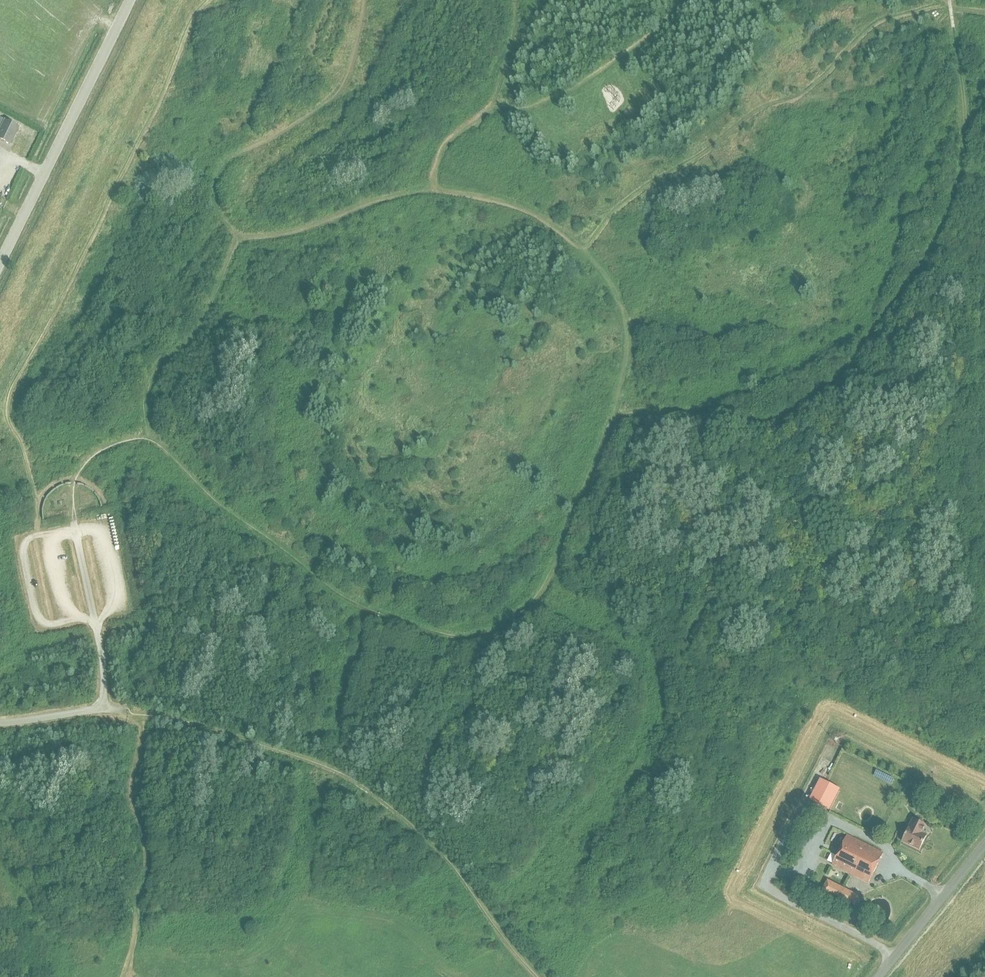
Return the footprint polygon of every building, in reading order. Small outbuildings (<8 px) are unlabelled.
[(11,145),(19,127),(0,118),(0,123),(3,124),(0,130),(0,140),(11,145)] [(13,187),(0,181),(0,192),(8,196),(13,187)] [(891,782),(894,776),(879,767),(875,774),(891,782)] [(820,779),(809,800),(829,811),(840,789),(820,779)] [(925,826),(918,822),(913,820),(903,841),(919,849),(926,836),(921,834),(925,826)] [(883,854),(872,848),(847,835),(832,865),(868,883),(883,854)] [(821,894),(852,909),(858,897),(827,881),(821,894)]
